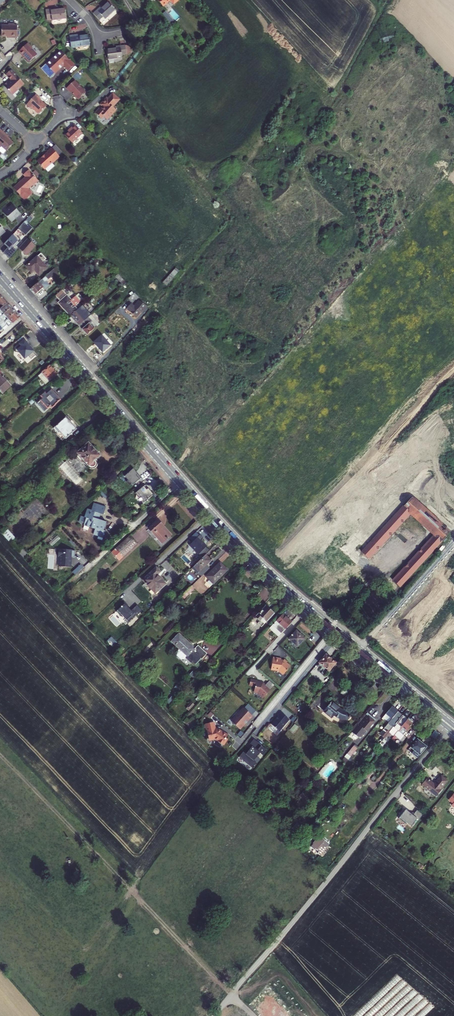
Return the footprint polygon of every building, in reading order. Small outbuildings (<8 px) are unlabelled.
[(96,14),(102,21),(106,18),(107,20),(118,11),(111,3),(104,10),(102,8),(96,14)] [(170,25),(179,18),(173,10),(168,13),(166,11),(162,14),(170,25)] [(70,24),(69,14),(59,15),(59,14),(50,15),(52,25),(57,25),(57,26),(70,24)] [(7,31),(7,42),(12,42),(16,42),(16,43),(23,42),(22,30),(20,31),(20,29),(14,29),(14,31),(7,31)] [(93,50),(92,41),(83,42),(83,40),(74,41),(75,52),(93,50)] [(38,52),(34,48),(25,57),(30,61),(32,63),(36,67),(44,60),(38,54),(38,52)] [(131,60),(130,51),(121,52),(121,55),(112,56),(114,66),(127,64),(127,61),(131,60)] [(58,62),(53,67),(57,72),(56,72),(61,77),(66,72),(65,71),(69,68),(70,69),(75,74),(80,69),(67,54),(62,58),(61,57),(57,61),(58,62)] [(24,80),(19,74),(13,79),(18,85),(16,87),(15,86),(11,90),(19,100),(31,89),(24,81),(24,80)] [(81,85),(73,93),(78,98),(79,97),(85,104),(93,97),(87,91),(81,85)] [(125,103),(119,98),(114,103),(112,102),(107,108),(110,110),(107,113),(106,112),(102,117),(107,122),(109,119),(113,123),(121,114),(121,112),(118,110),(125,103)] [(48,104),(43,99),(34,109),(38,113),(39,113),(45,118),(47,118),(54,111),(50,107),(49,107),(47,105),(48,104)] [(89,137),(81,129),(78,132),(79,133),(76,136),(72,139),(79,147),(89,137)] [(2,145),(4,147),(3,148),(8,151),(14,156),(20,148),(17,145),(14,142),(15,142),(15,141),(6,133),(0,141),(0,144),(2,145)] [(67,162),(58,153),(54,157),(55,157),(44,167),(52,175),(60,167),(61,167),(67,162)] [(45,187),(36,176),(31,181),(33,183),(21,194),(32,207),(40,199),(36,195),(39,191),(40,191),(45,187)] [(26,218),(18,208),(14,211),(15,212),(9,217),(17,225),(22,220),(23,221),(26,218)] [(3,226),(0,228),(0,240),(2,242),(7,237),(8,238),(11,235),(3,226)] [(30,226),(25,232),(29,236),(34,230),(33,229),(30,226)] [(25,232),(18,239),(24,244),(25,245),(27,243),(24,241),(29,236),(25,232)] [(25,245),(24,244),(18,239),(10,247),(15,253),(16,253),(18,251),(19,252),(25,245)] [(34,242),(25,252),(33,259),(42,250),(34,242)] [(16,253),(15,253),(11,257),(15,262),(20,257),(16,253)] [(53,272),(43,261),(32,270),(36,274),(37,272),(39,274),(40,273),(45,278),(53,272)] [(175,268),(162,282),(166,286),(179,272),(175,268)] [(61,271),(57,274),(60,279),(62,280),(66,277),(61,271)] [(52,286),(60,279),(57,274),(36,293),(41,298),(54,287),(52,286)] [(118,274),(115,277),(122,285),(125,282),(118,274)] [(84,312),(67,293),(61,300),(70,311),(68,314),(74,320),(84,312)] [(1,303),(4,307),(8,303),(1,295),(0,296),(0,304),(1,303)] [(145,301),(140,296),(134,301),(137,304),(141,301),(142,303),(145,301)] [(12,308),(8,303),(4,307),(0,310),(0,318),(12,308)] [(133,311),(142,320),(147,315),(148,316),(153,310),(145,303),(140,309),(137,306),(133,311)] [(16,312),(12,308),(0,318),(0,324),(1,325),(16,312)] [(20,317),(16,312),(1,325),(0,326),(0,335),(20,317)] [(92,322),(84,312),(74,320),(83,331),(92,322)] [(92,322),(83,331),(91,340),(101,330),(97,325),(94,321),(92,322)] [(16,352),(19,352),(25,359),(29,356),(32,359),(36,355),(37,356),(39,354),(28,342),(29,341),(24,335),(17,341),(20,344),(19,344),(19,345),(16,348),(16,352)] [(114,349),(106,339),(98,346),(106,356),(114,349)] [(9,355),(5,359),(11,365),(15,361),(9,355)] [(58,374),(51,366),(39,376),(46,384),(58,374)] [(1,392),(10,385),(2,377),(3,376),(3,375),(0,371),(0,391),(1,392)] [(52,389),(49,391),(48,389),(41,395),(42,397),(40,399),(42,400),(38,404),(42,408),(46,405),(48,407),(49,405),(51,407),(60,399),(52,389)] [(66,417),(54,428),(56,430),(54,431),(62,440),(64,438),(65,440),(77,429),(75,428),(77,426),(70,418),(68,419),(66,417)] [(97,461),(96,460),(99,457),(97,455),(96,454),(95,453),(95,452),(94,451),(93,450),(92,449),(88,444),(80,451),(80,452),(79,453),(78,454),(77,454),(78,455),(79,457),(80,458),(81,459),(82,460),(83,461),(84,462),(84,463),(85,464),(86,465),(87,466),(88,467),(87,468),(88,469),(89,469),(90,470),(91,470),(93,470),(94,469),(95,469),(96,468),(96,467),(97,466),(97,465),(97,464),(97,463),(97,462),(97,461)] [(133,485),(142,478),(137,472),(134,468),(125,476),(129,480),(127,482),(130,485),(132,484),(133,485)] [(145,486),(135,494),(139,500),(141,498),(144,503),(147,500),(148,501),(153,497),(152,496),(153,495),(145,486)] [(110,495),(105,489),(102,492),(107,498),(110,495)] [(412,498),(363,551),(369,557),(411,512),(436,535),(410,563),(409,562),(405,566),(406,568),(394,580),(400,586),(431,552),(442,540),(444,542),(447,539),(445,537),(449,532),(437,521),(426,511),(412,498)] [(93,510),(89,509),(86,517),(83,516),(81,522),(86,524),(86,525),(97,529),(95,535),(105,538),(107,531),(105,531),(108,522),(100,519),(102,514),(105,515),(108,507),(95,503),(93,510)] [(148,532),(161,547),(171,538),(158,523),(148,532)] [(111,556),(117,564),(137,547),(130,539),(111,556)] [(65,568),(72,569),(73,559),(76,559),(77,552),(73,552),(73,551),(62,551),(60,551),(60,558),(61,558),(61,566),(65,566),(65,568)] [(204,559),(192,572),(198,578),(210,565),(204,559)] [(81,565),(75,570),(78,573),(83,568),(81,565)] [(215,589),(229,575),(222,568),(208,582),(215,589)] [(161,573),(156,569),(144,582),(156,594),(165,584),(157,577),(161,573)] [(182,600),(186,604),(197,593),(193,589),(182,600)] [(267,608),(257,620),(262,624),(264,621),(269,624),(276,616),(267,608)] [(272,629),(282,637),(293,625),(283,617),(272,629)] [(306,640),(298,634),(294,639),(293,638),(290,641),(299,649),(306,640)] [(179,636),(172,644),(187,659),(187,660),(192,665),(193,663),(197,666),(201,661),(203,662),(208,656),(199,647),(195,651),(179,636)] [(320,665),(322,666),(319,669),(327,675),(329,672),(331,673),(337,664),(327,657),(320,665)] [(274,668),(273,672),(281,673),(285,677),(292,669),(288,665),(289,664),(286,662),(285,663),(283,663),(283,661),(275,660),(275,661),(274,661),(273,667),(274,668)] [(260,684),(253,682),(252,688),(257,689),(256,694),(260,695),(263,697),(262,698),(265,701),(277,688),(272,683),(267,688),(266,688),(263,687),(262,686),(259,685),(260,684)] [(333,704),(325,714),(334,721),(336,718),(343,723),(345,723),(347,723),(349,722),(350,721),(351,720),(351,718),(351,717),(351,716),(343,712),(333,704)] [(387,716),(393,720),(399,712),(394,708),(387,716)] [(247,711),(234,725),(242,732),(247,726),(248,727),(250,725),(249,724),(254,718),(247,711)] [(234,724),(234,725),(247,711),(246,711),(234,724)] [(395,728),(405,717),(399,712),(393,720),(390,724),(389,725),(387,728),(391,731),(390,733),(389,732),(385,738),(386,740),(391,734),(395,729),(395,728)] [(281,733),(291,722),(282,714),(279,718),(280,718),(274,725),(274,727),(281,733)] [(361,724),(354,733),(361,738),(363,737),(365,735),(377,721),(368,715),(361,724)] [(395,728),(400,732),(409,720),(405,717),(395,728)] [(403,739),(415,725),(409,720),(400,732),(395,738),(396,738),(401,742),(403,739)] [(195,721),(187,729),(193,735),(197,730),(195,728),(198,725),(195,721)] [(225,736),(220,733),(218,733),(216,726),(209,728),(211,735),(210,735),(212,744),(219,742),(222,744),(221,745),(227,749),(231,742),(229,742),(231,739),(225,735),(225,736)] [(441,735),(437,732),(433,738),(436,740),(441,735)] [(251,747),(254,749),(259,753),(260,752),(257,750),(260,746),(256,742),(251,747)] [(421,757),(428,749),(419,742),(412,750),(421,757)] [(346,760),(349,762),(360,750),(356,747),(346,760)] [(265,758),(269,752),(263,748),(260,752),(259,753),(254,749),(248,757),(245,755),(241,760),(242,761),(242,760),(254,770),(254,771),(259,765),(256,763),(262,756),(265,758)] [(421,757),(412,750),(409,753),(418,761),(421,757)] [(426,778),(422,784),(437,796),(441,790),(440,789),(447,780),(441,775),(434,784),(426,778)] [(323,858),(333,846),(323,838),(313,850),(323,858)] [(336,848),(333,846),(323,858),(326,861),(336,848)]
